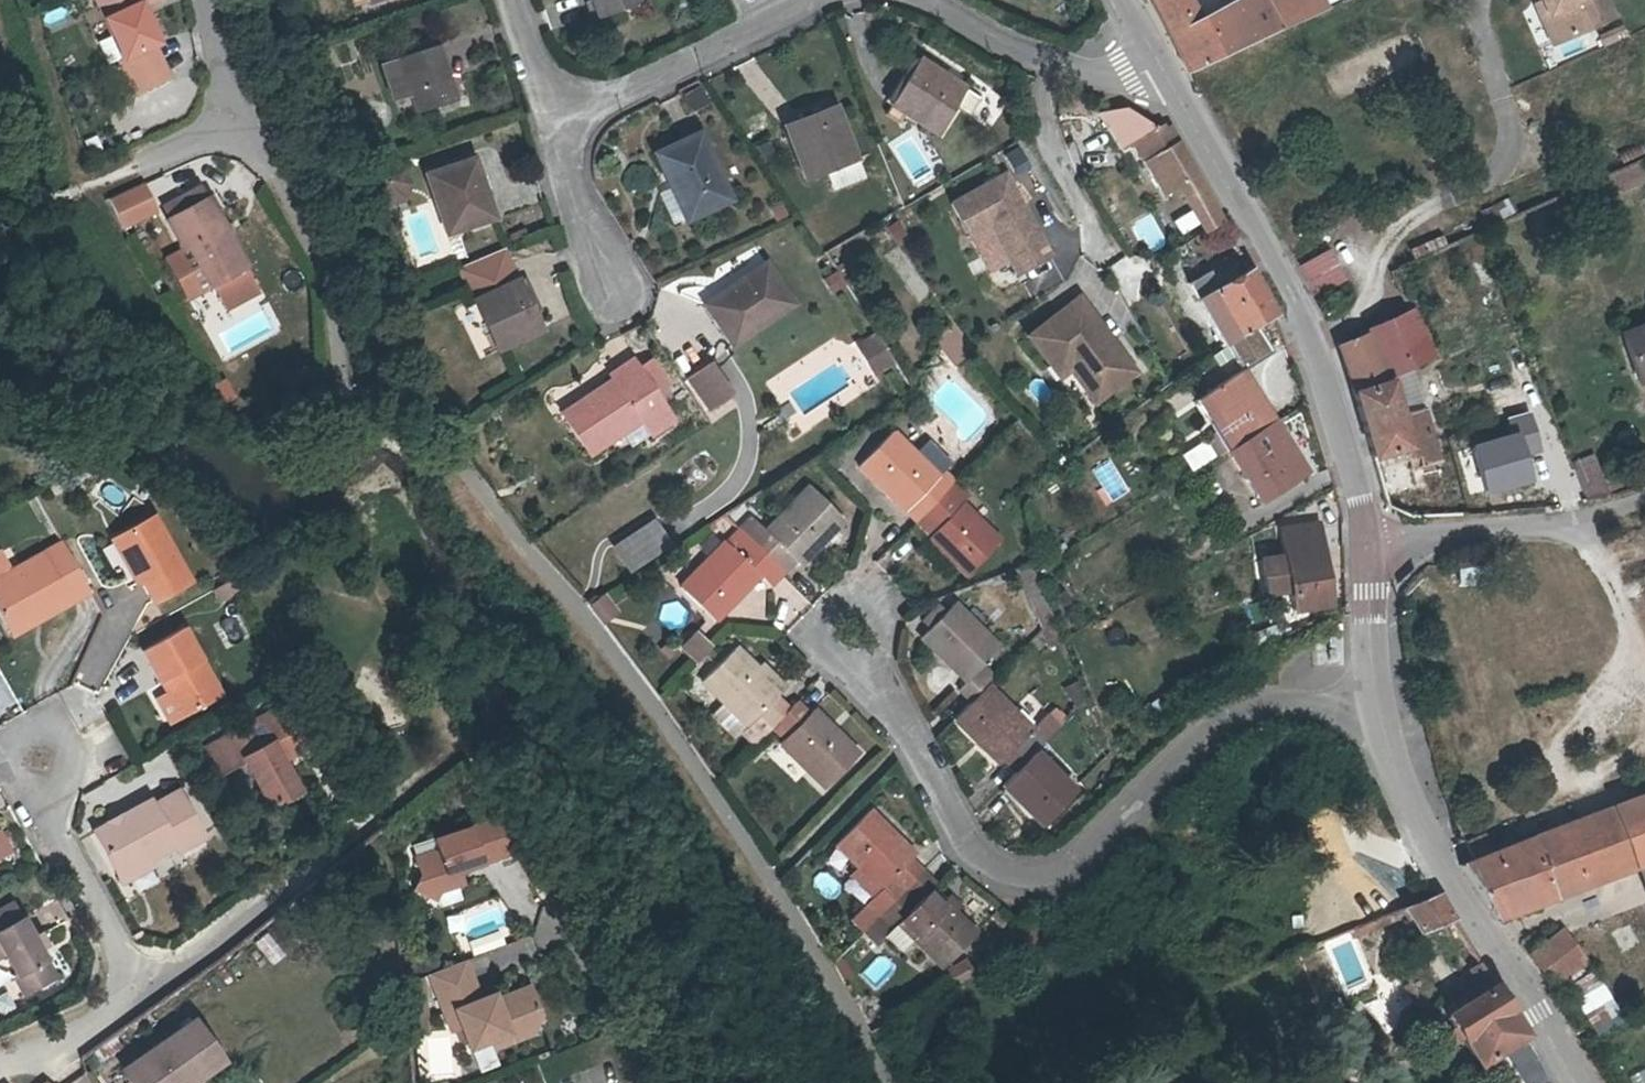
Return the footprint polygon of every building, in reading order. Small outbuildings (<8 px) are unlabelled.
[(162,0),(98,0),(123,62),(117,63),(131,98),(168,83),(154,48),(158,46),(142,11),(162,1),(162,0)] [(602,22),(641,7),(638,0),(593,0),(602,22)] [(1294,29),(1281,0),(1248,0),(1203,18),(1194,0),(1156,0),(1193,73),(1294,29)] [(1336,12),(1331,0),(1281,0),(1294,29),(1336,12)] [(1536,22),(1548,51),(1591,33),(1580,6),(1586,3),(1585,0),(1534,0),(1538,8),(1543,20),(1536,22)] [(1610,25),(1599,0),(1594,0),(1586,3),(1580,6),(1591,33),(1610,25)] [(1532,11),(1536,22),(1543,20),(1538,8),(1532,11)] [(1596,47),(1599,53),(1622,44),(1619,37),(1596,47)] [(438,49),(401,62),(421,113),(456,100),(438,49)] [(909,54),(883,98),(929,126),(946,98),(959,106),(969,90),(909,54)] [(838,113),(789,133),(809,182),(858,163),(838,113)] [(1207,235),(1224,223),(1182,150),(1178,141),(1164,138),(1146,133),(1130,123),(1114,118),(1101,121),(1124,157),(1135,151),(1167,202),(1183,192),(1207,235)] [(700,135),(657,155),(689,222),(731,202),(700,135)] [(475,162),(430,178),(451,234),(496,219),(475,162)] [(1635,166),(1606,179),(1613,197),(1642,184),(1640,179),(1635,166)] [(1007,175),(954,206),(973,239),(993,227),(1021,275),(1054,255),(1007,175)] [(410,177),(389,185),(397,205),(408,201),(414,188),(410,177)] [(108,198),(124,228),(159,211),(144,180),(108,198)] [(205,187),(187,194),(195,212),(170,224),(184,254),(194,249),(213,292),(250,275),(216,200),(212,203),(205,187)] [(195,212),(187,194),(162,206),(170,224),(195,212)] [(1146,248),(1163,242),(1155,218),(1137,224),(1146,248)] [(194,249),(184,254),(203,296),(213,292),(194,249)] [(1330,253),(1299,269),(1316,299),(1346,283),(1330,253)] [(1145,291),(1129,256),(1112,264),(1128,298),(1145,291)] [(511,265),(469,286),(502,350),(544,329),(511,265)] [(767,267),(709,308),(738,348),(796,306),(767,267)] [(250,275),(213,292),(224,316),(261,300),(250,275)] [(1188,293),(1228,355),(1240,343),(1276,321),(1251,276),(1220,297),(1208,280),(1188,293)] [(1083,294),(1033,334),(1055,362),(1065,353),(1075,366),(1100,397),(1140,366),(1083,294)] [(1354,386),(1354,387),(1386,377),(1385,373),(1435,357),(1415,311),(1337,344),(1344,357),(1350,372),(1352,381),(1354,386)] [(952,364),(972,348),(956,328),(955,329),(940,341),(936,344),(952,364)] [(1637,376),(1644,372),(1644,328),(1621,338),(1623,343),(1635,372),(1637,376)] [(876,375),(896,364),(877,330),(857,341),(876,375)] [(974,351),(972,348),(952,364),(954,367),(974,351)] [(1065,353),(1055,362),(1064,375),(1075,366),(1065,353)] [(850,354),(834,366),(853,392),(869,379),(850,354)] [(617,380),(567,418),(595,459),(646,422),(657,437),(677,423),(658,394),(642,372),(635,362),(615,376),(617,380)] [(642,372),(658,394),(670,386),(654,363),(642,372)] [(1250,432),(1275,416),(1245,366),(1204,394),(1234,442),(1250,432)] [(713,371),(697,381),(717,411),(733,399),(713,371)] [(1641,387),(1644,386),(1644,372),(1637,376),(1641,387)] [(1386,377),(1354,387),(1389,501),(1412,513),(1458,511),(1423,405),(1401,411),(1386,377)] [(1250,432),(1234,442),(1265,493),(1308,467),(1275,416),(1250,432)] [(931,507),(956,480),(944,468),(951,462),(928,439),(915,452),(896,433),(893,431),(860,464),(918,522),(931,507)] [(1181,453),(1191,470),(1215,456),(1205,439),(1181,453)] [(1580,469),(1591,495),(1610,493),(1612,491),(1600,462),(1580,469)] [(931,507),(918,522),(931,535),(929,537),(965,575),(1001,538),(964,501),(970,495),(956,480),(931,507)] [(744,525),(786,567),(799,555),(804,560),(847,516),(814,482),(770,527),(757,513),(744,525)] [(611,545),(629,572),(672,543),(653,516),(611,545)] [(1268,592),(1291,587),(1295,607),(1333,599),(1318,518),(1278,526),(1284,551),(1260,555),(1268,592)] [(129,572),(139,590),(144,588),(153,606),(190,585),(156,522),(119,541),(133,569),(129,572)] [(786,567),(744,525),(731,538),(728,536),(684,580),(716,614),(762,570),(772,581),(786,567)] [(8,630),(64,599),(66,608),(91,595),(63,547),(0,581),(0,615),(8,630)] [(0,552),(0,577),(11,571),(0,552)] [(1490,567),(1455,569),(1457,587),(1492,585),(1490,567)] [(11,637),(66,608),(64,599),(8,630),(11,637)] [(982,691),(990,683),(998,676),(985,664),(997,651),(951,606),(943,614),(935,607),(918,624),(926,632),(918,640),(963,686),(956,692),(968,704),(978,695),(982,691)] [(1066,642),(1064,638),(1056,617),(1042,631),(1048,649),(1066,642)] [(1258,644),(1281,635),(1276,623),(1253,632),(1258,644)] [(697,631),(683,645),(699,659),(712,645),(697,631)] [(144,654),(161,687),(168,684),(187,719),(220,700),(184,633),(144,654)] [(769,732),(774,726),(789,711),(778,700),(782,695),(736,650),(704,683),(724,703),(712,715),(734,738),(754,718),(769,732)] [(1015,774),(1035,753),(1036,752),(1042,745),(1029,732),(1034,727),(990,683),(982,691),(978,695),(968,704),(951,722),(997,766),(1002,761),(1015,774)] [(789,711),(774,726),(786,739),(780,744),(825,788),(859,755),(814,711),(808,717),(796,705),(789,711)] [(295,713),(280,723),(297,750),(312,740),(295,713)] [(1042,745),(1064,723),(1053,713),(1034,727),(1029,732),(1042,745)] [(209,751),(223,774),(243,762),(274,808),(301,792),(283,761),(299,751),(297,750),(280,723),(274,714),(209,751)] [(1035,753),(1015,774),(1001,788),(1041,827),(1075,794),(1035,753)] [(1496,845),(1477,852),(1470,854),(1464,857),(1499,911),(1633,862),(1644,858),(1644,793),(1496,845)] [(122,879),(152,863),(174,851),(179,857),(205,841),(181,798),(160,810),(155,803),(98,835),(122,879)] [(863,938),(905,895),(922,878),(908,864),(913,859),(869,814),(835,849),(854,867),(880,893),(869,904),(850,924),(863,938)] [(495,839),(509,835),(501,815),(432,836),(435,847),(413,854),(418,870),(411,877),(437,900),(444,894),(461,888),(457,876),(505,861),(495,839)] [(518,857),(509,835),(495,839),(505,861),(518,857)] [(1633,862),(1644,891),(1644,858),(1633,862)] [(156,870),(152,863),(122,879),(126,886),(156,870)] [(880,893),(854,867),(843,879),(869,904),(880,893)] [(922,878),(905,895),(916,906),(931,890),(933,889),(922,878)] [(955,914),(947,906),(931,890),(916,906),(905,895),(863,938),(875,949),(884,939),(902,956),(915,942),(945,971),(978,936),(955,914)] [(1452,917),(1440,893),(1406,908),(1421,932),(1452,917)] [(954,899),(947,906),(955,914),(962,907),(954,899)] [(12,972),(25,991),(54,974),(35,943),(29,933),(9,900),(0,905),(0,951),(7,947),(18,967),(12,972)] [(39,927),(29,933),(35,943),(46,936),(39,927)] [(1532,949),(1554,980),(1580,961),(1558,930),(1532,949)] [(283,953),(268,935),(258,943),(272,962),(283,953)] [(8,975),(12,972),(18,967),(7,947),(0,951),(0,972),(3,977),(8,975)] [(430,955),(407,958),(409,975),(432,972),(430,955)] [(959,984),(977,974),(967,956),(949,967),(959,984)] [(468,962),(433,977),(456,1032),(459,1031),(466,1028),(470,1038),(475,1050),(497,1042),(528,1029),(531,1038),(539,1034),(545,1016),(533,987),(487,1006),(468,962)] [(1468,991),(1473,998),(1495,984),(1481,962),(1472,968),(1481,983),(1468,991)] [(20,995),(25,991),(12,972),(8,975),(20,995)] [(1495,984),(1473,998),(1447,1013),(1479,1065),(1501,1051),(1516,1074),(1507,1079),(1510,1082),(1550,1082),(1554,1081),(1543,1061),(1495,984)] [(416,1016),(416,1032),(428,1033),(428,1016),(416,1016)] [(196,1020),(125,1067),(136,1082),(189,1082),(188,1081),(221,1059),(196,1020)] [(528,1029),(497,1042),(500,1050),(531,1038),(528,1029)] [(480,1071),(498,1064),(491,1045),(473,1052),(480,1071)] [(1631,1075),(1634,1082),(1644,1082),(1644,1070),(1631,1075)]
